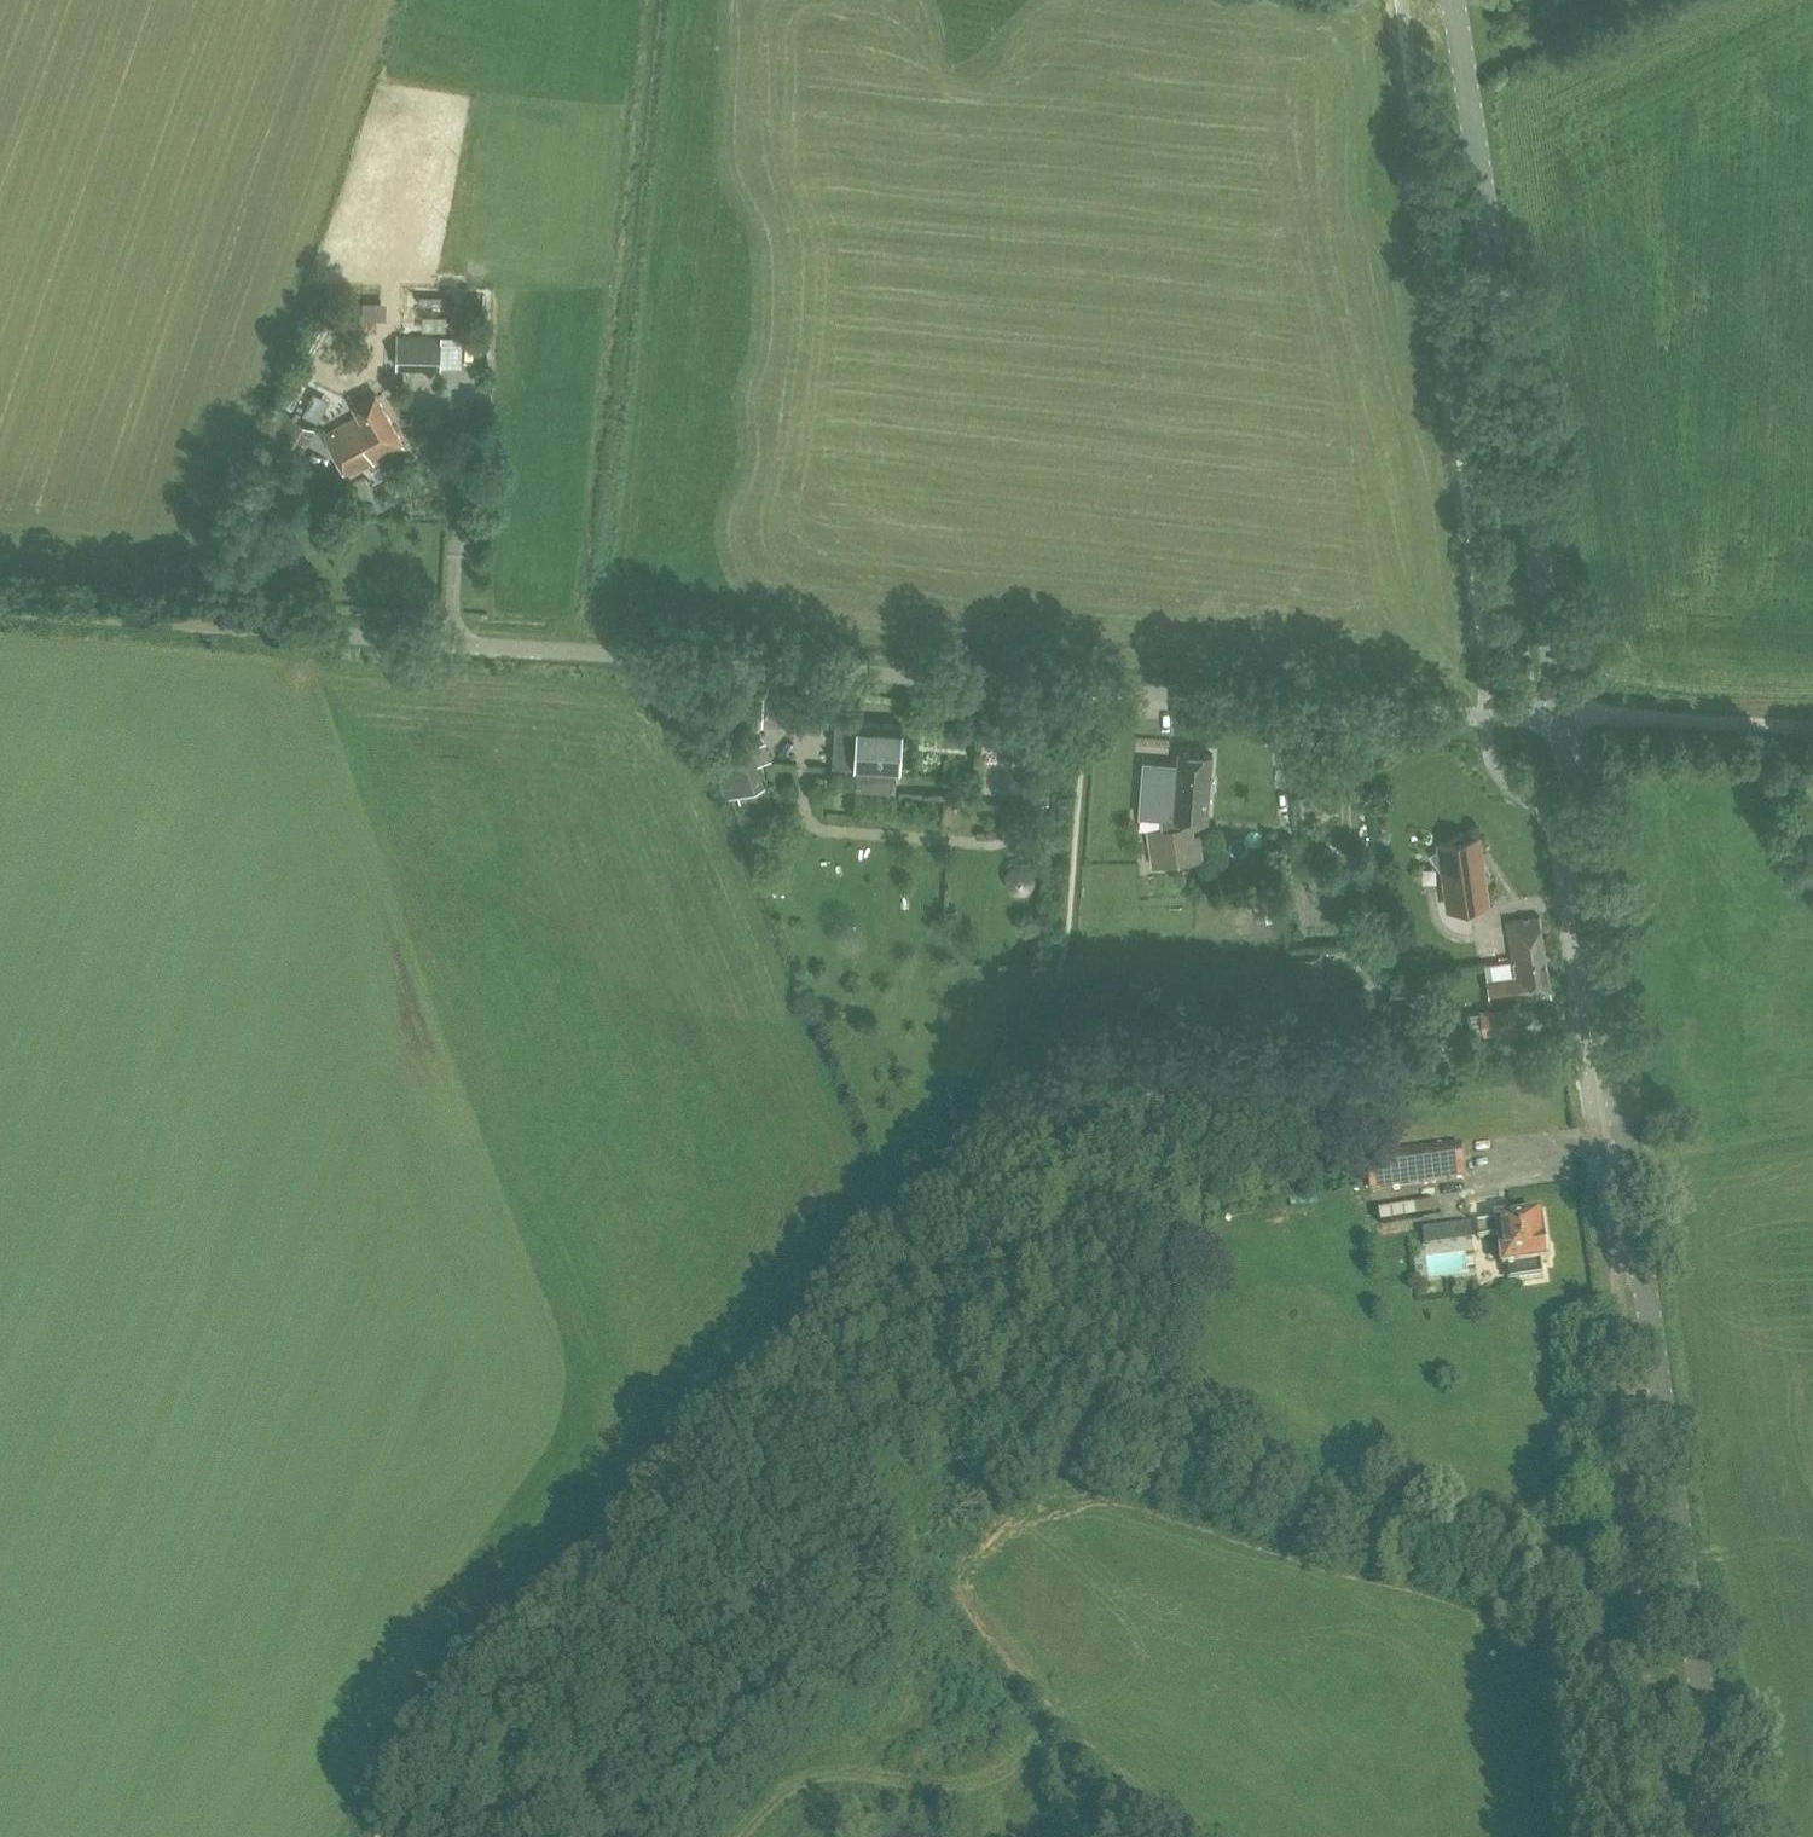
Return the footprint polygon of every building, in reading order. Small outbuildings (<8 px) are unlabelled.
[(379,313),(395,313),(396,294),(379,293),(379,313)] [(464,324),(464,302),(441,301),(440,323),(464,324)] [(442,369),(443,335),(397,333),(396,368),(442,369)] [(348,476),(405,445),(376,393),(354,405),(360,415),(325,434),(348,476)] [(300,457),(317,428),(287,411),(271,441),(300,457)] [(787,725),(787,700),(765,699),(764,724),(787,725)] [(899,770),(903,724),(837,720),(834,766),(858,767),(857,787),(897,790),(898,770),(899,770)] [(768,798),(764,783),(751,742),(715,753),(728,794),(738,791),(742,806),(768,798)] [(1208,820),(1211,793),(1216,790),(1217,780),(1212,776),(1214,753),(1180,750),(1179,765),(1145,762),(1140,815),(1155,816),(1155,819),(1161,819),(1164,835),(1151,837),(1155,863),(1168,862),(1168,864),(1202,859),(1198,833),(1187,834),(1186,823),(1185,824),(1185,818),(1208,820)] [(1449,908),(1488,902),(1484,876),(1492,871),(1481,854),(1478,836),(1439,842),(1440,846),(1429,853),(1444,874),(1449,908)] [(1513,960),(1546,955),(1540,915),(1507,920),(1513,959),(1513,960)] [(1519,999),(1552,994),(1546,955),(1513,960),(1513,959),(1485,963),(1491,1001),(1519,997),(1519,999)] [(1484,1033),(1519,1029),(1516,1003),(1481,1007),(1482,1010),(1468,1012),(1471,1032),(1484,1031),(1484,1033)] [(1364,1045),(1364,1029),(1353,1030),(1353,1046),(1364,1045)] [(1407,1149),(1429,1143),(1426,1131),(1404,1138),(1407,1149)] [(1369,1190),(1464,1177),(1460,1145),(1365,1158),(1369,1190)] [(1386,1196),(1388,1213),(1411,1209),(1409,1193),(1386,1196)] [(1450,1222),(1449,1211),(1391,1215),(1392,1226),(1450,1222)] [(1543,1241),(1539,1216),(1496,1222),(1496,1223),(1477,1225),(1479,1240),(1498,1238),(1500,1248),(1502,1268),(1507,1268),(1508,1283),(1543,1278),(1541,1263),(1546,1262),(1546,1258),(1548,1255),(1547,1247),(1544,1245),(1543,1241)] [(1431,1265),(1438,1290),(1480,1278),(1473,1253),(1431,1265)]
